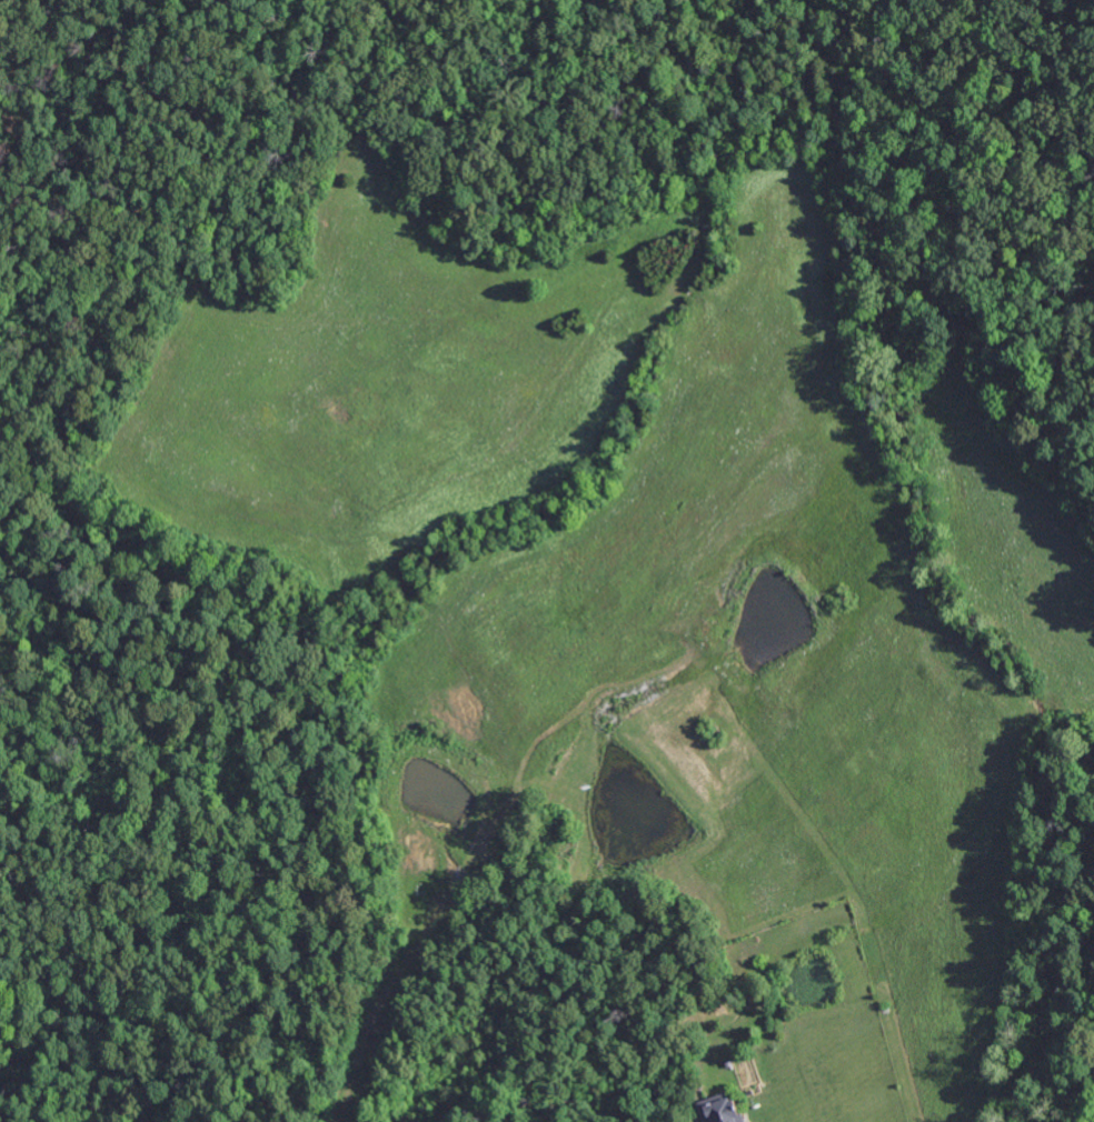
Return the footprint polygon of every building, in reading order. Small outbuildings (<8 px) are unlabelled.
[(738,1093),(702,1103),(707,1121),(746,1121),(738,1093)]
